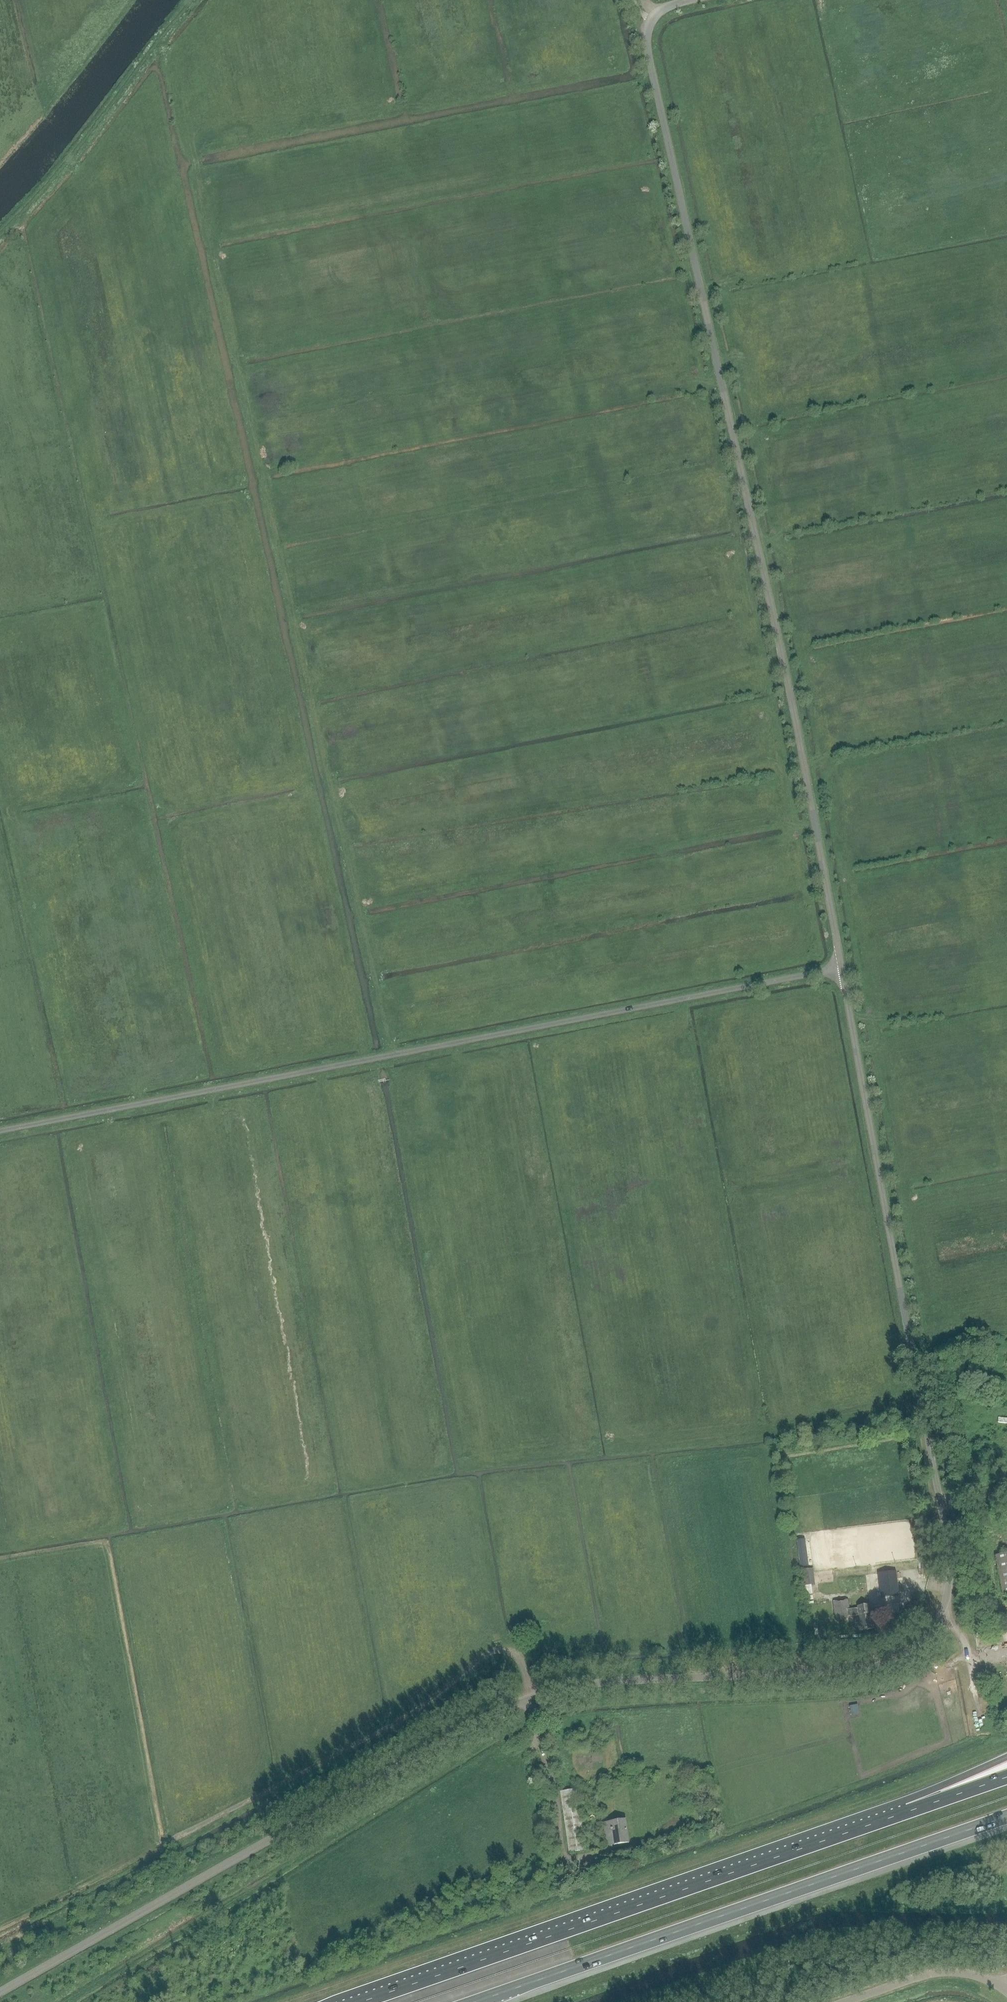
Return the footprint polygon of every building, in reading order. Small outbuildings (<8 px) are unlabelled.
[(995,1555),(1003,1597),(1006,1596),(1006,1553),(995,1555)] [(804,1585),(816,1584),(814,1569),(802,1570),(804,1585)] [(896,1573),(878,1576),(881,1599),(899,1597),(896,1573)] [(861,1631),(873,1629),(871,1614),(870,1614),(870,1607),(849,1610),(848,1599),(833,1601),(836,1621),(848,1619),(848,1617),(859,1615),(861,1631)] [(578,1789),(560,1792),(569,1852),(587,1849),(578,1789)] [(607,1846),(629,1843),(626,1820),(604,1823),(607,1846)]
